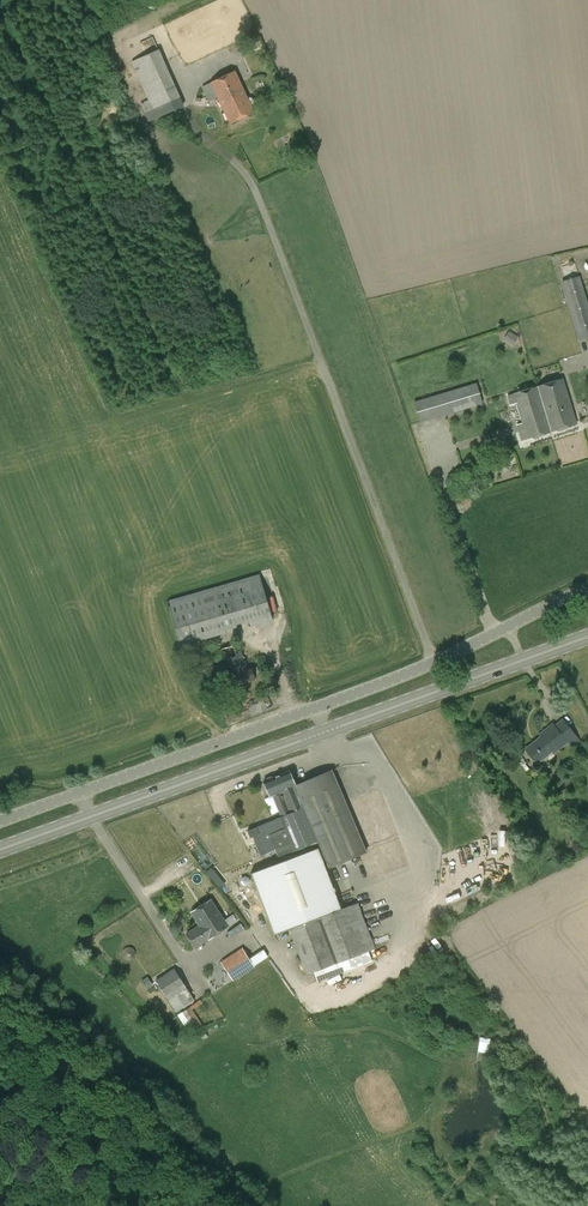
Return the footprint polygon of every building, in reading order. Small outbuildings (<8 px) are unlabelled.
[(184,106),(180,98),(159,50),(132,62),(144,92),(137,95),(149,121),(184,106)] [(235,71),(210,83),(202,87),(209,102),(217,98),(229,125),(255,113),(235,71)] [(579,341),(587,339),(587,303),(580,276),(561,282),(579,341)] [(504,339),(514,345),(518,337),(509,331),(504,339)] [(537,387),(551,433),(576,425),(562,379),(537,387)] [(414,402),(420,423),(483,404),(476,383),(414,402)] [(551,433),(537,387),(514,394),(508,396),(511,406),(517,404),(525,430),(520,432),(522,441),(527,439),(528,440),(551,433)] [(259,575),(236,581),(248,622),(249,627),(272,620),(259,575)] [(563,719),(554,726),(553,724),(539,735),(541,737),(525,749),(537,764),(553,752),(554,754),(567,743),(569,742),(573,746),(580,740),(563,719)] [(279,857),(283,855),(318,842),(320,848),(251,874),(274,935),(290,929),(307,975),(375,949),(357,903),(341,909),(322,860),(326,859),(330,868),(366,852),(332,771),(296,786),(282,792),(291,813),(281,817),(287,831),(284,832),(283,830),(272,835),(278,848),(276,849),(277,852),(279,857)] [(282,792),(296,786),(289,771),(264,782),(270,797),(272,796),(281,817),(291,813),(282,792)] [(281,817),(257,828),(259,835),(253,837),(261,855),(275,849),(277,852),(276,849),(278,848),(272,835),(283,830),(284,832),(287,831),(281,817)] [(259,835),(257,828),(247,831),(250,838),(253,837),(259,835)] [(207,920),(217,935),(229,927),(211,900),(191,913),(199,926),(207,920)] [(207,920),(199,926),(186,934),(196,948),(217,935),(207,920)] [(233,981),(255,967),(243,948),(221,962),(233,981)] [(156,981),(176,1012),(195,1000),(175,969),(156,981)] [(200,1000),(178,1015),(189,1032),(202,1026),(192,1009),(202,1002),(200,1000)]
